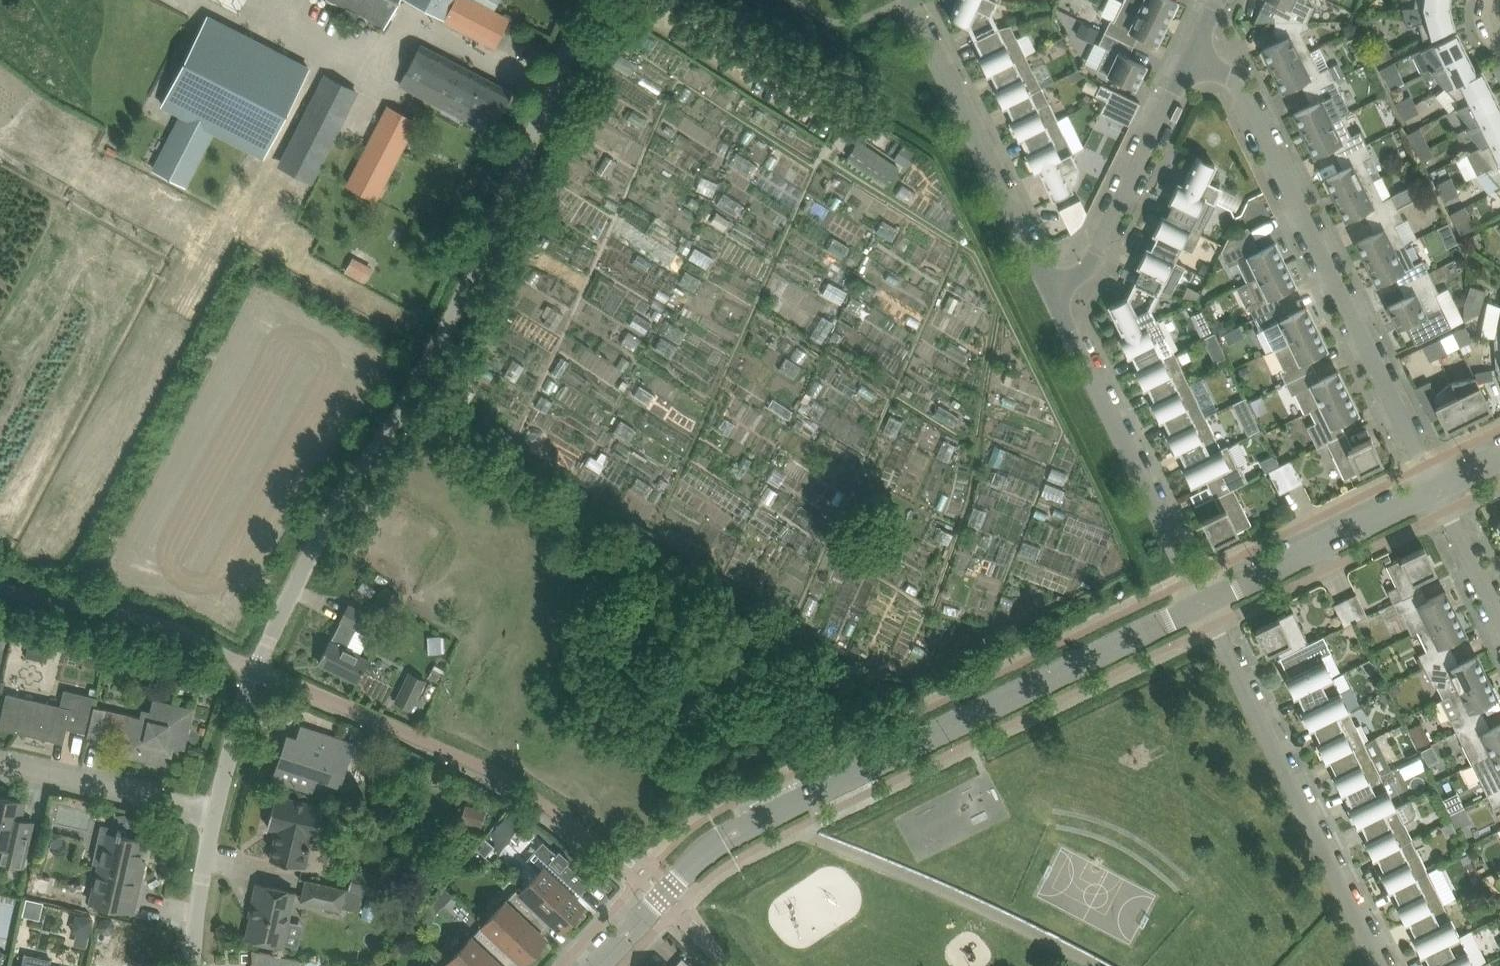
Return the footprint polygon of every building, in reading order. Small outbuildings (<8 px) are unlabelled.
[(246,0),(211,0),(238,15),(246,0)] [(347,5),(360,12),(386,26),(400,0),(337,0),(347,5)] [(445,19),(455,0),(408,0),(445,19)] [(495,46),(510,19),(474,0),(455,0),(445,19),(495,46)] [(976,39),(998,28),(991,13),(996,1),(999,2),(995,0),(958,0),(950,16),(968,25),(969,23),(976,39)] [(1111,18),(1105,31),(1133,45),(1139,33),(1157,42),(1164,27),(1162,26),(1165,20),(1123,0),(1114,20),(1111,18)] [(1123,0),(1165,20),(1168,14),(1170,16),(1177,0),(1176,0),(1123,0)] [(1255,21),(1275,21),(1307,21),(1310,15),(1314,7),(1305,3),(1306,0),(1265,0),(1255,21)] [(1448,5),(1414,7),(1402,7),(1407,25),(1418,22),(1424,40),(1454,26),(1448,5)] [(158,161),(153,170),(184,186),(188,177),(213,128),(264,154),(309,65),(210,14),(164,103),(183,113),(158,161)] [(1272,62),(1275,68),(1311,51),(1301,31),(1310,27),(1307,21),(1275,21),(1275,27),(1273,28),(1279,40),(1262,48),(1270,63),(1272,62)] [(1081,22),(1076,34),(1093,43),(1099,30),(1081,22)] [(979,56),(988,73),(1026,54),(1017,37),(1011,24),(998,28),(976,39),(983,53),(979,56)] [(1133,45),(1105,31),(1099,43),(1108,48),(1098,68),(1136,87),(1136,85),(1134,84),(1137,79),(1139,80),(1146,65),(1128,56),(1133,45)] [(1420,49),(1411,53),(1421,74),(1430,70),(1467,53),(1456,31),(1438,40),(1420,49)] [(1065,35),(1054,41),(1056,45),(1067,48),(1071,46),(1065,35)] [(402,85),(429,99),(446,108),(451,95),(498,119),(513,90),(423,44),(402,85)] [(1373,54),(1377,63),(1392,56),(1387,47),(1373,54)] [(1301,81),(1307,93),(1335,79),(1329,67),(1329,66),(1320,70),(1311,51),(1275,68),(1278,74),(1276,75),(1283,90),(1301,81)] [(620,52),(613,63),(631,73),(638,62),(620,52)] [(1430,70),(1446,88),(1482,70),(1482,69),(1476,72),(1467,53),(1430,70)] [(995,88),(1003,105),(1042,86),(1026,54),(988,73),(992,71),(999,86),(995,88)] [(1380,68),(1384,77),(1399,70),(1394,61),(1380,68)] [(1338,62),(1329,67),(1335,79),(1344,74),(1338,62)] [(1081,68),(1068,74),(1072,82),(1088,74),(1081,68)] [(1456,108),(1457,108),(1492,91),(1482,70),(1446,88),(1461,105),(1456,108)] [(287,154),(282,163),(312,178),(317,169),(356,91),(326,77),(287,154)] [(1312,104),(1294,113),(1301,128),(1303,127),(1306,133),(1342,115),(1351,111),(1341,91),(1335,79),(1307,93),(1312,104)] [(1101,111),(1130,125),(1141,103),(1101,83),(1096,94),(1107,100),(1101,111)] [(1011,120),(1019,138),(1058,119),(1042,86),(1003,105),(1004,106),(1008,104),(1015,118),(1011,120)] [(1467,129),(1499,113),(1499,107),(1492,91),(1457,108),(1471,125),(1466,128),(1467,129)] [(1396,102),(1400,110),(1415,103),(1411,95),(1396,102)] [(1415,103),(1400,110),(1405,119),(1419,112),(1415,103)] [(350,184),(376,197),(415,120),(388,107),(350,184)] [(765,113),(758,109),(752,117),(759,122),(765,113)] [(646,119),(632,111),(627,118),(641,127),(646,119)] [(1482,146),(1499,137),(1499,113),(1467,129),(1482,146)] [(1333,146),(1338,157),(1366,143),(1360,130),(1352,135),(1342,115),(1306,133),(1309,138),(1307,140),(1314,155),(1333,146)] [(1027,153),(1035,170),(1073,151),(1065,134),(1064,134),(1057,120),(1058,119),(1019,138),(1020,138),(1024,136),(1031,150),(1027,153)] [(787,124),(784,130),(792,136),(796,130),(787,124)] [(675,130),(666,125),(663,130),(671,135),(675,130)] [(1487,170),(1499,163),(1499,137),(1482,146),(1476,148),(1467,153),(1477,173),(1486,169),(1487,170)] [(1411,145),(1415,154),(1430,147),(1425,138),(1411,145)] [(899,168),(859,140),(848,156),(888,183),(899,168)] [(1335,191),(1338,197),(1373,179),(1364,160),(1373,155),(1366,143),(1338,157),(1344,168),(1325,177),(1333,192),(1335,191)] [(125,146),(122,151),(132,157),(135,152),(125,146)] [(1430,147),(1415,154),(1419,162),(1434,155),(1430,147)] [(756,164),(736,151),(730,162),(750,174),(756,164)] [(1073,151),(1035,170),(1040,168),(1054,198),(1072,189),(1070,185),(1072,185),(1074,183),(1075,181),(1076,180),(1077,179),(1077,178),(1078,176),(1078,175),(1078,174),(1078,172),(1078,170),(1077,167),(1077,166),(1071,153),(1074,152),(1073,151)] [(607,155),(597,171),(607,176),(616,161),(607,155)] [(1179,183),(1178,183),(1217,202),(1217,201),(1214,200),(1220,187),(1221,185),(1221,183),(1221,182),(1222,180),(1221,178),(1221,176),(1220,174),(1219,173),(1218,171),(1217,170),(1215,168),(1214,168),(1215,164),(1197,155),(1183,185),(1179,183)] [(1487,170),(1499,185),(1499,163),(1487,170)] [(717,183),(702,176),(696,189),(712,196),(717,183)] [(1436,184),(1440,192),(1455,185),(1451,177),(1436,184)] [(1373,179),(1338,197),(1341,203),(1338,204),(1346,219),(1364,210),(1370,221),(1398,207),(1419,196),(1413,184),(1383,199),(1373,179)] [(1163,215),(1201,234),(1201,233),(1208,219),(1217,202),(1178,183),(1170,200),(1174,203),(1167,217),(1163,215)] [(916,194),(903,184),(896,194),(909,204),(916,194)] [(1455,185),(1440,192),(1445,201),(1459,194),(1455,185)] [(560,186),(556,192),(563,196),(567,190),(560,186)] [(743,205),(723,192),(716,203),(736,216),(743,205)] [(700,201),(691,197),(687,203),(696,208),(700,201)] [(1375,232),(1357,241),(1364,256),(1366,255),(1369,261),(1404,244),(1394,224),(1403,220),(1397,208),(1370,221),(1375,232)] [(718,212),(711,222),(723,229),(729,220),(718,212)] [(1147,247),(1147,248),(1185,267),(1186,266),(1173,260),(1180,246),(1193,252),(1201,234),(1163,215),(1154,233),(1159,235),(1152,249),(1147,247)] [(1457,225),(1461,234),(1475,227),(1471,218),(1457,225)] [(899,229),(882,219),(875,231),(892,240),(899,229)] [(1254,238),(1248,226),(1230,235),(1222,250),(1223,253),(1254,238)] [(416,241),(426,246),(431,237),(431,235),(421,230),(416,241)] [(684,237),(681,244),(689,247),(692,240),(684,237)] [(849,247),(833,237),(826,249),(843,258),(849,247)] [(1229,266),(1238,262),(1248,282),(1283,264),(1280,258),(1283,257),(1275,242),(1260,249),(1254,238),(1223,253),(1229,266)] [(689,247),(681,244),(678,249),(686,253),(689,247)] [(1404,244),(1369,261),(1372,267),(1370,268),(1377,283),(1396,274),(1401,285),(1429,271),(1423,259),(1415,263),(1414,264),(1404,244)] [(695,247),(689,258),(706,268),(712,257),(695,247)] [(1134,281),(1134,282),(1157,293),(1171,295),(1176,284),(1177,284),(1185,267),(1147,248),(1138,265),(1143,267),(1136,282),(1134,281)] [(651,263),(638,254),(632,263),(645,271),(651,263)] [(352,261),(347,270),(365,281),(370,272),(352,261)] [(1203,262),(1199,272),(1208,276),(1212,267),(1203,262)] [(1286,270),(1283,264),(1248,282),(1237,287),(1247,307),(1249,306),(1255,318),(1283,304),(1277,293),(1296,284),(1288,269),(1286,270)] [(701,279),(685,270),(679,282),(695,290),(701,279)] [(1429,271),(1401,285),(1407,296),(1388,305),(1395,320),(1398,326),(1399,327),(1406,324),(1416,344),(1452,326),(1442,306),(1436,293),(1439,292),(1429,271)] [(581,276),(574,272),(568,283),(575,287),(581,276)] [(847,291),(829,282),(822,295),(840,304),(847,291)] [(1120,337),(1120,338),(1159,319),(1158,318),(1156,320),(1150,308),(1157,293),(1134,282),(1134,283),(1135,283),(1128,297),(1128,296),(1110,305),(1124,335),(1120,337)] [(877,289),(867,284),(864,291),(874,296),(877,289)] [(1471,285),(1468,294),(1483,299),(1487,291),(1471,285)] [(1191,287),(1186,297),(1198,298),(1201,292),(1191,287)] [(1464,304),(1464,321),(1478,314),(1483,299),(1468,294),(1464,304)] [(862,302),(851,296),(845,306),(855,313),(862,302)] [(1264,329),(1273,349),(1315,328),(1312,322),(1314,321),(1307,306),(1288,315),(1283,304),(1255,318),(1261,330),(1264,329)] [(555,330),(564,315),(552,308),(543,324),(555,330)] [(1197,325),(1206,320),(1201,310),(1192,315),(1197,325)] [(652,323),(636,313),(629,324),(645,334),(652,323)] [(834,322),(823,316),(811,336),(822,342),(834,322)] [(1136,370),(1174,351),(1159,319),(1120,338),(1129,355),(1133,353),(1140,367),(1136,370)] [(1197,325),(1202,335),(1211,330),(1206,320),(1197,325)] [(1220,322),(1213,325),(1218,334),(1227,330),(1224,323),(1220,322)] [(685,332),(670,323),(663,334),(678,343),(685,332)] [(1240,325),(1223,333),(1229,344),(1245,336),(1240,325)] [(1462,327),(1453,332),(1460,346),(1469,342),(1462,327)] [(1280,370),(1286,382),(1314,368),(1309,357),(1327,348),(1320,333),(1318,334),(1315,328),(1273,349),(1283,368),(1280,370)] [(841,334),(834,331),(831,337),(837,341),(841,334)] [(640,339),(627,332),(621,343),(634,350),(640,339)] [(1214,333),(1203,338),(1209,349),(1220,343),(1214,333)] [(677,346),(662,337),(655,348),(670,358),(677,346)] [(1440,338),(1432,342),(1440,357),(1448,353),(1440,338)] [(1432,342),(1423,347),(1430,362),(1440,357),(1432,342)] [(1220,343),(1209,349),(1215,362),(1226,357),(1220,343)] [(809,354),(797,347),(791,358),(802,365),(809,354)] [(1152,402),(1190,384),(1174,351),(1136,370),(1145,387),(1149,385),(1156,400),(1152,402)] [(630,361),(622,356),(616,367),(624,372),(630,361)] [(569,362),(561,357),(551,372),(560,378),(569,362)] [(801,367),(786,357),(779,368),(794,378),(801,367)] [(515,382),(524,367),(513,360),(504,375),(515,382)] [(1305,413),(1311,410),(1346,392),(1343,386),(1346,385),(1338,370),(1320,379),(1314,368),(1286,382),(1292,395),(1295,393),(1305,413)] [(1495,377),(1493,369),(1476,372),(1477,381),(1495,377)] [(1475,376),(1451,381),(1469,417),(1490,407),(1477,381),(1475,376)] [(1198,401),(1206,415),(1217,410),(1202,378),(1190,384),(1199,401),(1198,401)] [(623,380),(619,387),(624,390),(628,383),(623,380)] [(1469,417),(1451,381),(1436,394),(1429,381),(1415,388),(1431,420),(1441,415),(1448,428),(1469,417)] [(1168,434),(1168,435),(1206,416),(1206,415),(1198,401),(1199,401),(1190,384),(1152,402),(1160,420),(1165,418),(1172,432),(1168,434)] [(1308,426),(1318,446),(1346,432),(1341,421),(1359,412),(1351,397),(1349,398),(1346,392),(1311,410),(1316,422),(1308,426)] [(553,402),(541,396),(535,406),(547,413),(553,402)] [(1243,423),(1253,418),(1244,398),(1233,403),(1243,423)] [(793,411),(773,399),(768,407),(788,419),(793,411)] [(1183,467),(1184,467),(1228,445),(1221,448),(1214,433),(1215,433),(1206,416),(1168,435),(1176,452),(1181,450),(1188,464),(1183,467)] [(1253,418),(1243,423),(1248,434),(1259,429),(1253,418)] [(734,424),(725,419),(718,430),(728,435),(734,424)] [(804,423),(797,419),(792,428),(799,431),(804,423)] [(636,429),(621,420),(614,431),(629,441),(636,429)] [(858,426),(852,421),(847,428),(853,433),(858,426)] [(853,433),(847,428),(842,435),(849,440),(853,433)] [(1262,430),(1255,433),(1259,442),(1267,438),(1262,430)] [(1346,432),(1318,446),(1318,447),(1327,442),(1345,478),(1382,460),(1371,438),(1353,447),(1346,432)] [(1209,486),(1215,497),(1248,480),(1241,465),(1238,466),(1228,445),(1184,467),(1192,484),(1206,478),(1209,486)] [(1269,470),(1271,470),(1280,465),(1275,455),(1270,458),(1260,462),(1265,472),(1269,470)] [(1292,459),(1281,465),(1292,488),(1303,482),(1292,459)] [(1292,488),(1281,465),(1280,465),(1271,470),(1269,470),(1280,493),(1292,488)] [(1248,480),(1215,497),(1222,511),(1204,520),(1214,542),(1252,524),(1234,488),(1249,481),(1248,480)] [(1215,497),(1209,486),(1190,494),(1196,506),(1215,497)] [(1389,594),(1394,602),(1422,588),(1417,578),(1435,569),(1425,547),(1387,565),(1397,586),(1391,589),(1390,590),(1389,591),(1389,592),(1389,594)] [(388,588),(374,610),(386,617),(400,596),(388,588)] [(1412,633),(1418,630),(1454,613),(1451,607),(1453,605),(1446,590),(1428,599),(1422,588),(1394,602),(1400,615),(1403,613),(1412,633)] [(1357,593),(1346,598),(1356,620),(1368,615),(1357,593)] [(1356,620),(1346,598),(1334,604),(1345,626),(1356,620)] [(330,640),(319,662),(358,682),(369,660),(360,655),(371,634),(367,632),(375,618),(348,604),(341,619),(342,619),(331,641),(330,640)] [(1275,647),(1280,658),(1324,636),(1324,635),(1309,643),(1294,611),(1257,629),(1267,651),(1275,647)] [(1419,654),(1425,666),(1454,653),(1448,641),(1466,632),(1459,617),(1457,618),(1454,613),(1418,630),(1428,650),(1419,654)] [(1286,678),(1295,695),(1333,676),(1325,659),(1324,659),(1323,656),(1332,652),(1324,636),(1280,658),(1290,676),(1286,678)] [(1438,686),(1444,697),(1485,677),(1482,671),(1485,670),(1477,655),(1459,664),(1454,653),(1425,666),(1435,687),(1438,686)] [(434,667),(429,677),(438,681),(443,672),(434,667)] [(1344,672),(1333,677),(1349,709),(1359,704),(1344,672)] [(412,709),(426,681),(409,673),(396,701),(412,709)] [(1302,710),(1311,727),(1349,709),(1333,677),(1334,677),(1333,676),(1295,695),(1295,696),(1299,694),(1306,708),(1302,710)] [(1441,699),(1457,731),(1485,717),(1480,706),(1498,697),(1491,682),(1488,683),(1485,677),(1444,697),(1441,699)] [(1397,681),(1388,686),(1393,695),(1398,692),(1400,686),(1397,681)] [(88,733),(94,706),(96,697),(95,696),(89,695),(64,689),(61,706),(7,694),(0,726),(0,727),(63,742),(68,723),(88,728),(87,732),(86,732),(88,733)] [(1388,691),(1381,695),(1385,704),(1393,700),(1388,691)] [(88,733),(87,735),(100,738),(101,733),(124,738),(120,754),(161,764),(164,750),(170,752),(171,745),(185,749),(194,708),(153,699),(150,713),(145,712),(144,717),(129,714),(107,709),(94,706),(88,733)] [(1318,742),(1326,760),(1365,741),(1349,709),(1311,727),(1311,728),(1315,726),(1322,740),(1318,742)] [(1472,763),(1499,749),(1499,723),(1490,728),(1485,717),(1457,731),(1472,763)] [(1406,722),(1400,725),(1404,733),(1409,730),(1406,722)] [(1409,728),(1415,740),(1427,734),(1421,723),(1409,728)] [(285,751),(277,776),(296,783),(311,788),(316,773),(326,777),(329,766),(342,771),(347,757),(352,759),(356,747),(304,729),(299,741),(295,739),(290,737),(285,751)] [(1427,734),(1415,740),(1418,747),(1430,741),(1429,740),(1428,736),(1427,734)] [(1365,741),(1380,773),(1391,768),(1375,736),(1365,741)] [(1334,775),(1342,792),(1380,773),(1365,741),(1326,760),(1327,760),(1331,758),(1338,773),(1334,775)] [(1431,745),(1420,751),(1427,765),(1438,759),(1431,745)] [(1488,795),(1499,789),(1499,749),(1472,763),(1488,795)] [(1391,768),(1380,773),(1385,784),(1396,779),(1391,768)] [(1350,807),(1358,824),(1396,806),(1385,784),(1380,773),(1342,792),(1343,793),(1347,791),(1352,800),(1354,805),(1350,807)] [(1488,795),(1494,808),(1499,805),(1499,789),(1488,795)] [(1457,793),(1443,800),(1449,814),(1464,808),(1457,793)] [(271,860),(291,864),(305,868),(312,836),(317,838),(324,806),(275,795),(268,826),(278,828),(271,860)] [(19,819),(23,802),(0,797),(0,845),(3,845),(0,857),(0,860),(23,866),(33,822),(19,819)] [(1365,839),(1374,857),(1412,838),(1405,823),(1410,820),(1414,816),(1416,812),(1416,808),(1411,799),(1396,806),(1358,824),(1358,825),(1363,823),(1370,837),(1365,839)] [(461,823),(481,830),(487,811),(467,805),(461,823)] [(1464,808),(1449,814),(1452,820),(1456,829),(1471,822),(1464,808)] [(1456,829),(1452,820),(1443,824),(1447,833),(1456,829)] [(99,863),(90,902),(115,907),(134,911),(135,910),(141,879),(146,861),(141,860),(145,840),(121,835),(122,830),(103,826),(98,845),(98,846),(106,848),(103,864),(99,863)] [(485,837),(476,847),(486,856),(495,846),(485,837)] [(1381,872),(1390,889),(1428,870),(1412,838),(1374,857),(1379,855),(1386,870),(1381,872)] [(582,905),(572,896),(577,891),(580,894),(590,884),(567,863),(570,860),(560,851),(557,854),(544,842),(527,860),(540,871),(523,890),(519,887),(562,927),(582,905)] [(1468,854),(1461,857),(1465,865),(1472,861),(1468,854)] [(581,855),(575,861),(589,875),(597,867),(581,855)] [(1439,865),(1428,870),(1444,903),(1455,897),(1439,865)] [(350,888),(382,896),(387,875),(354,868),(350,888)] [(1397,904),(1406,921),(1444,903),(1428,870),(1390,889),(1390,890),(1394,888),(1401,902),(1397,904)] [(306,879),(301,901),(342,910),(343,907),(358,910),(362,892),(347,888),(306,879)] [(247,937),(267,942),(282,945),(295,892),(258,883),(253,905),(255,906),(252,914),(250,914),(250,915),(252,916),(247,937)] [(519,887),(485,923),(524,960),(545,938),(538,932),(551,918),(562,928),(562,927),(519,887)] [(446,888),(436,899),(443,906),(453,895),(446,888)] [(44,901),(28,898),(24,915),(41,919),(44,901)] [(1413,936),(1421,954),(1426,952),(1460,935),(1444,903),(1406,921),(1406,922),(1410,920),(1417,934),(1413,936)] [(76,914),(72,932),(77,933),(75,940),(78,945),(86,947),(89,936),(90,936),(94,918),(76,914)] [(100,920),(98,927),(102,932),(108,934),(114,931),(115,924),(112,919),(105,917),(100,920)] [(451,960),(457,965),(507,965),(517,955),(524,961),(524,960),(485,923),(451,960)] [(1426,952),(1433,965),(1478,965),(1487,962),(1472,930),(1460,936),(1460,935),(1426,952)] [(300,960),(252,949),(253,962),(257,962),(257,965),(299,965),(300,960)] [(22,965),(49,965),(51,959),(25,953),(22,965)] [(683,958),(675,965),(692,965),(683,958)]
